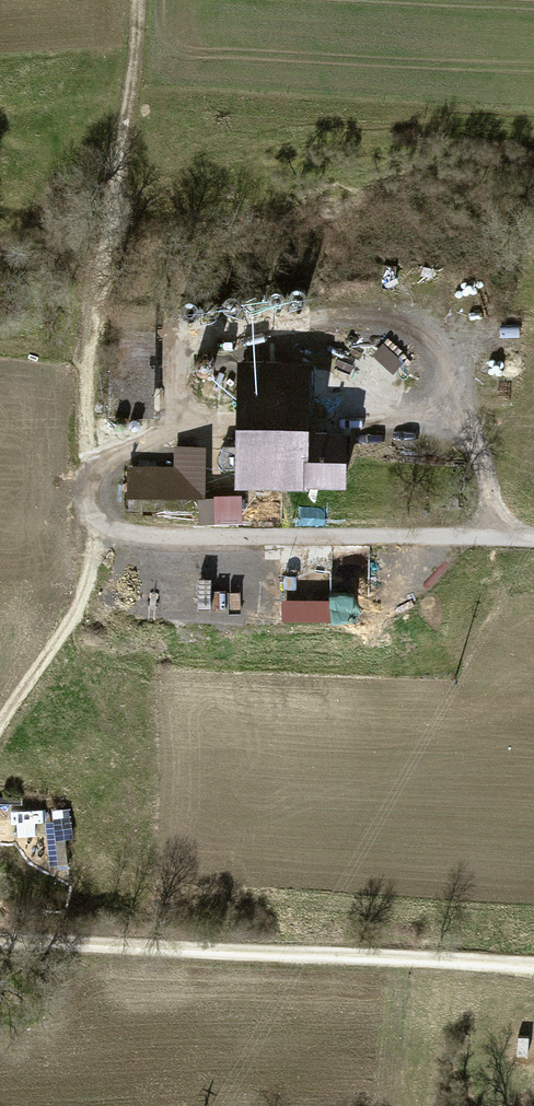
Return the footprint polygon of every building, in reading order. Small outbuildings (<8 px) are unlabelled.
[(118,424),(157,422),(153,341),(115,343),(118,424)] [(319,363),(241,362),(239,489),(351,490),(352,432),(318,432),(319,363)] [(207,450),(132,449),(131,496),(206,498),(207,450)] [(245,501),(218,499),(216,524),(244,526),(245,501)] [(284,602),(283,626),(333,628),(333,603),(284,602)] [(376,632),(376,602),(336,602),(335,632),(376,632)]
